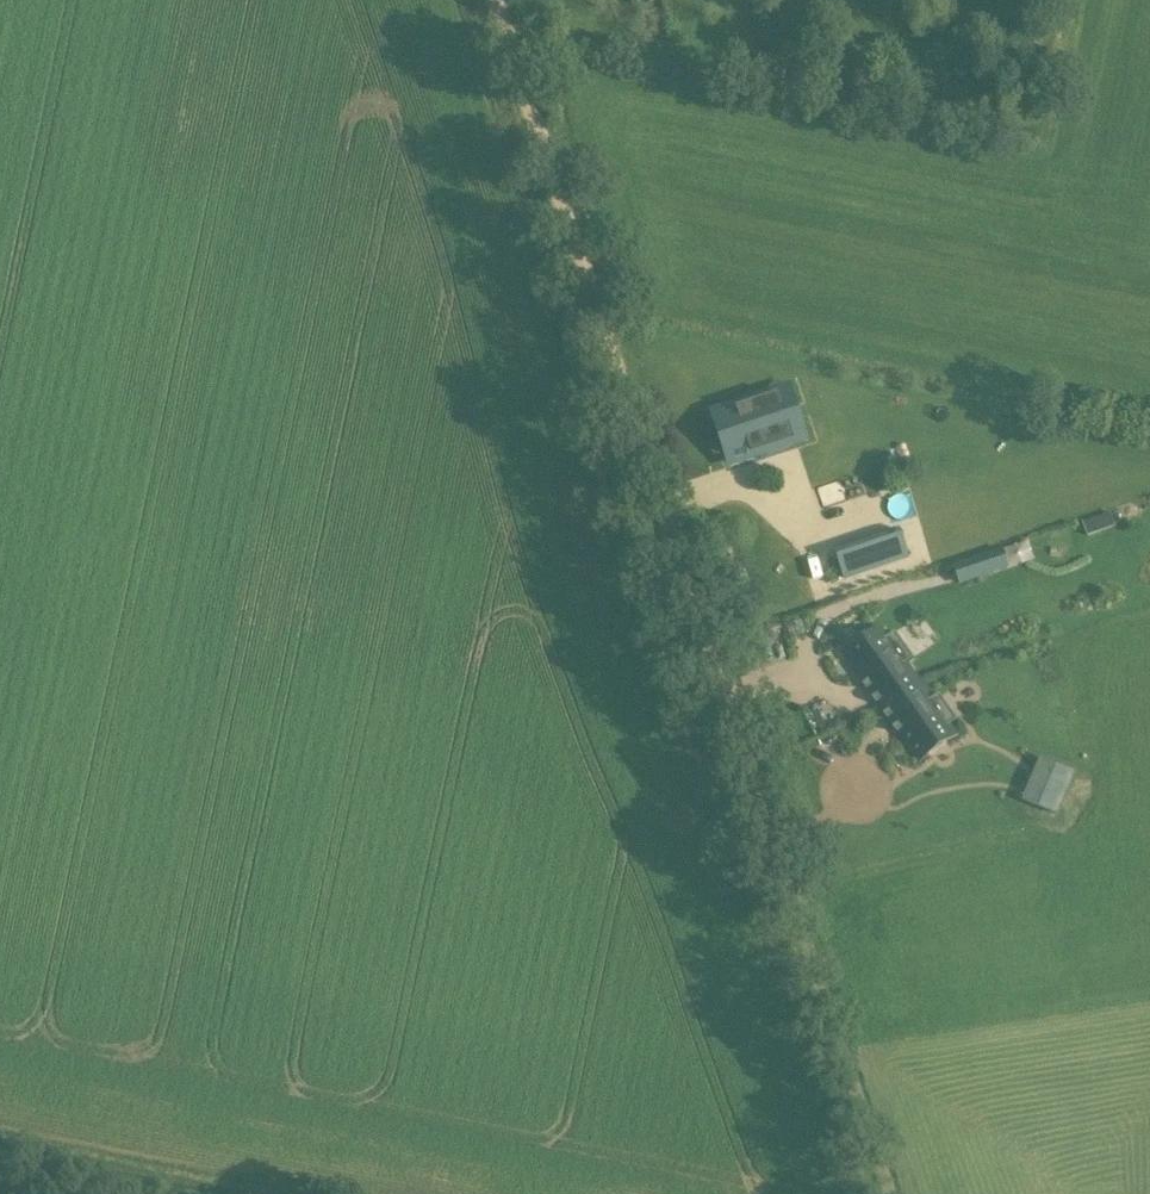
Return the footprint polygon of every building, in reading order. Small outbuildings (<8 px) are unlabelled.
[(725,457),(792,433),(777,388),(728,404),(729,409),(710,415),(725,457)] [(829,510),(853,504),(847,478),(823,484),(829,510)] [(868,540),(877,567),(906,557),(897,530),(868,540)] [(953,567),(959,587),(1009,570),(1002,550),(953,567)] [(845,655),(882,707),(917,683),(905,665),(913,659),(894,632),(886,638),(880,630),(845,655)] [(917,683),(882,707),(920,760),(955,736),(949,727),(957,721),(938,695),(930,701),(917,683)] [(1038,807),(1047,786),(1031,779),(1022,801),(1038,807)]
